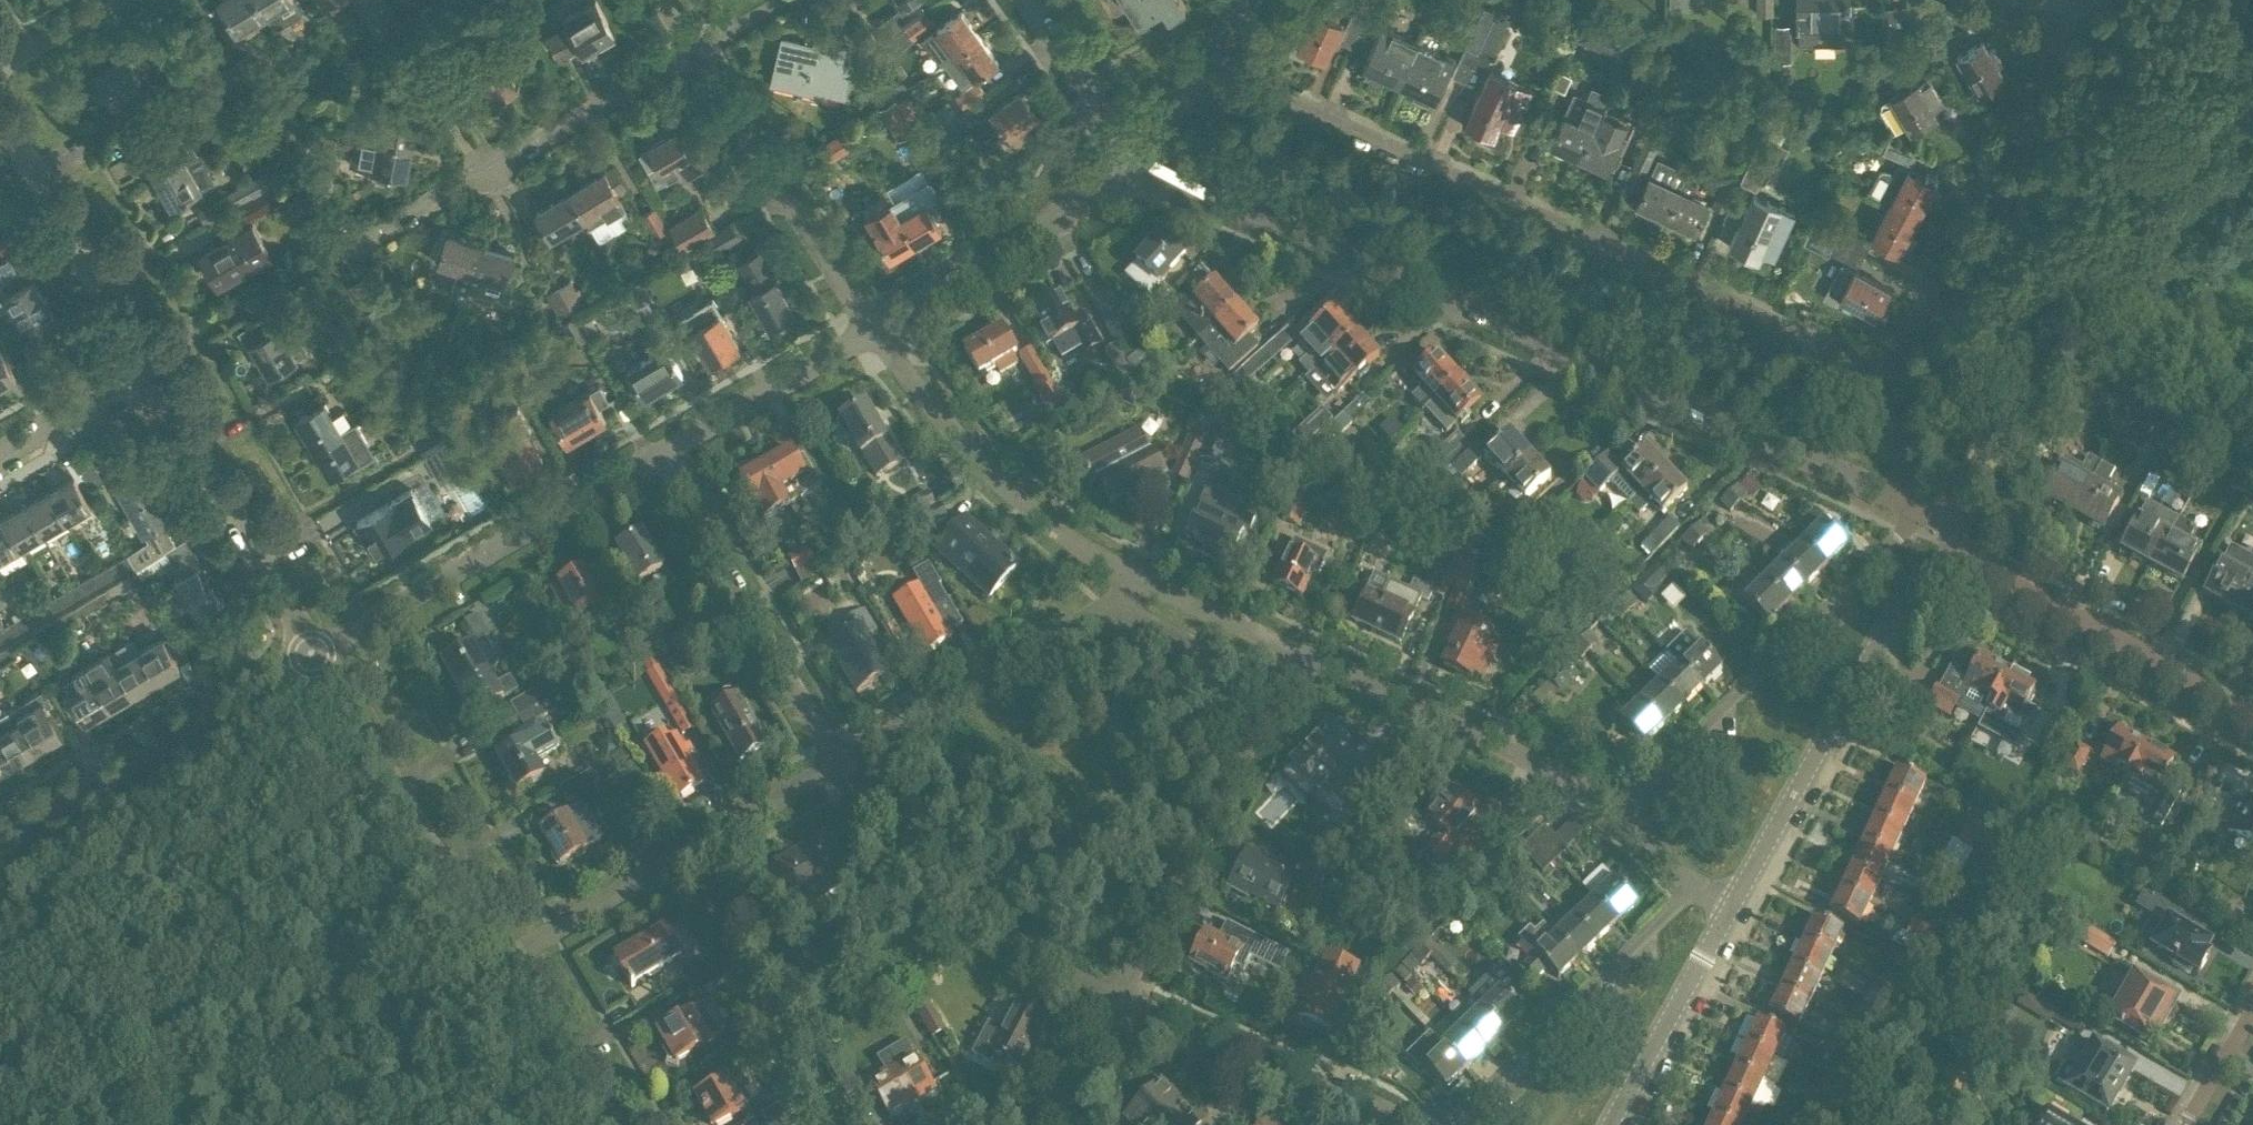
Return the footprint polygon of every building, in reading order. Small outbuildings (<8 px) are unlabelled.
[(264,14),(256,0),(219,0),(236,30),(264,14)] [(288,0),(256,0),(264,14),(288,0)] [(454,9),(465,2),(463,0),(449,0),(454,9)] [(548,36),(558,55),(578,44),(582,50),(613,33),(598,7),(595,0),(593,0),(563,17),(567,24),(568,25),(548,36)] [(905,28),(927,12),(918,0),(893,0),(901,12),(896,15),(905,27),(905,28)] [(1139,18),(1163,4),(1169,14),(1184,5),(1181,0),(1128,0),(1139,18)] [(1359,32),(1372,4),(1373,0),(1358,0),(1339,41),(1352,47),(1359,32)] [(1372,4),(1359,32),(1371,38),(1384,9),(1381,8),(1385,0),(1373,0),(1372,4)] [(1672,9),(1690,8),(1690,0),(1672,0),(1672,9)] [(1773,14),(1773,0),(1757,0),(1757,14),(1773,14)] [(1848,0),(1797,0),(1797,19),(1795,19),(1795,26),(1800,26),(1800,43),(1852,43),(1852,4),(1848,4),(1848,0)] [(1325,59),(1343,22),(1328,15),(1332,8),(1319,1),(1297,46),(1325,59)] [(1483,72),(1484,73),(1514,8),(1501,2),(1496,13),(1472,66),(1473,66),(1483,71),(1483,72)] [(1884,39),(1898,38),(1896,6),(1882,7),(1884,39)] [(1472,66),(1496,13),(1484,7),(1452,76),(1466,83),(1467,82),(1466,82),(1473,66),(1472,66)] [(927,33),(946,59),(979,35),(960,10),(927,33)] [(913,39),(935,24),(927,12),(905,28),(913,39)] [(1587,19),(1578,38),(1622,59),(1631,40),(1587,19)] [(1775,61),(1791,61),(1791,24),(1775,25),(1775,61)] [(1399,82),(1416,47),(1418,43),(1382,26),(1363,66),(1399,82)] [(323,27),(310,35),(319,50),(332,42),(323,27)] [(870,31),(860,38),(868,49),(878,42),(870,31)] [(781,34),(769,79),(844,97),(853,62),(848,60),(852,45),(839,42),(840,39),(817,33),(814,43),(781,34)] [(980,38),(979,35),(946,59),(944,60),(963,87),(998,62),(980,38)] [(1988,49),(1983,41),(1957,56),(1977,90),(2002,74),(1996,63),(2000,60),(1992,47),(1988,49)] [(1436,100),(1448,74),(1454,60),(1418,43),(1416,47),(1399,82),(1436,100)] [(488,103),(516,87),(495,49),(467,65),(488,103)] [(1568,94),(1585,58),(1569,50),(1553,87),(1568,94)] [(873,62),(859,70),(877,99),(890,91),(885,82),(877,69),(873,62)] [(1770,79),(1770,65),(1750,65),(1750,78),(1770,79)] [(1522,118),(1525,112),(1522,111),(1532,90),(1490,70),(1465,124),(1493,137),(1499,123),(1514,130),(1519,117),(1522,118)] [(1910,129),(1935,114),(1931,108),(1942,101),(1927,75),(1891,96),(1891,97),(1882,102),(1880,108),(1887,119),(1893,121),(1902,115),(1910,129)] [(986,94),(977,82),(955,97),(964,109),(968,106),(986,94)] [(1619,116),(1646,129),(1655,110),(1657,111),(1667,90),(1650,82),(1619,116)] [(1016,145),(1032,134),(1025,124),(1037,116),(1020,91),(991,111),(1008,136),(1009,135),(1016,145)] [(1592,127),(1601,107),(1587,101),(1578,121),(1564,115),(1552,142),(1579,154),(1592,127)] [(370,136),(356,133),(341,131),(340,132),(356,135),(413,144),(418,114),(368,105),(366,118),(373,119),(370,136)] [(936,149),(977,120),(968,106),(964,109),(927,136),(936,149)] [(1606,167),(1627,122),(1602,110),(1594,128),(1592,127),(1579,154),(1606,167)] [(899,140),(915,131),(908,119),(905,113),(889,122),(899,140)] [(196,155),(180,128),(169,134),(138,151),(155,180),(203,152),(203,151),(196,155)] [(684,181),(701,172),(693,156),(679,130),(647,147),(648,149),(639,154),(657,186),(679,174),(684,181)] [(830,158),(855,143),(847,130),(822,144),(830,158)] [(351,163),(407,173),(413,144),(356,135),(340,132),(338,144),(354,146),(351,163)] [(1780,166),(1789,147),(1762,135),(1740,182),(1756,190),(1769,161),(1780,166)] [(1644,174),(1657,145),(1653,143),(1645,139),(1632,168),(1644,174)] [(1918,152),(1888,140),(1883,152),(1913,164),(1918,152)] [(314,197),(327,189),(302,147),(289,154),(314,197)] [(170,206),(200,188),(211,182),(202,166),(209,162),(203,152),(155,180),(170,206)] [(1666,217),(1684,178),(1688,170),(1658,156),(1636,203),(1666,217)] [(1908,168),(1898,163),(1893,172),(1887,170),(1882,169),(1878,172),(1869,189),(1880,195),(1879,198),(1889,203),(1889,202),(1916,217),(1935,183),(1908,167),(1908,168)] [(626,188),(614,167),(605,172),(605,171),(570,191),(586,217),(585,218),(599,242),(625,227),(616,212),(625,207),(619,197),(620,197),(618,193),(626,188)] [(263,172),(214,200),(222,214),(271,187),(263,172)] [(1693,230),(1706,202),(1692,196),(1697,184),(1684,178),(1666,217),(1693,230)] [(1725,210),(1736,187),(1723,181),(1712,205),(1725,210)] [(916,243),(941,228),(925,201),(933,196),(925,182),(892,201),(916,243)] [(249,219),(285,200),(277,185),(241,205),(249,219)] [(551,238),(585,218),(586,217),(570,191),(535,212),(551,238)] [(891,202),(886,193),(861,208),(874,231),(883,247),(881,248),(886,256),(888,255),(889,258),(916,243),(892,201),(891,202)] [(1766,200),(1754,194),(1753,193),(1729,246),(1757,259),(1761,250),(1773,255),(1793,212),(1767,200),(1766,200)] [(1897,252),(1916,217),(1889,202),(1889,203),(1870,237),(1897,252)] [(661,246),(674,239),(655,207),(642,215),(661,246)] [(669,226),(683,249),(715,231),(701,208),(669,226)] [(217,283),(252,264),(271,253),(254,223),(200,253),(217,283)] [(715,251),(739,237),(732,224),(707,239),(715,251)] [(1864,255),(1870,243),(1842,228),(1836,240),(1864,255)] [(469,289),(482,244),(448,233),(443,249),(441,249),(435,257),(440,260),(439,262),(459,269),(451,295),(464,299),(467,290),(468,290),(469,289)] [(1164,234),(1125,276),(1149,298),(1163,283),(1160,281),(1185,254),(1164,234)] [(1858,266),(1864,255),(1836,240),(1830,252),(1858,266)] [(511,304),(513,270),(511,270),(516,255),(482,244),(469,289),(468,290),(511,304)] [(709,265),(697,244),(686,250),(698,271),(709,265)] [(771,327),(795,313),(776,279),(779,278),(771,265),(769,267),(759,251),(741,261),(757,289),(751,293),(771,327)] [(0,262),(0,310),(11,304),(22,323),(33,316),(37,324),(54,314),(34,279),(24,285),(8,257),(0,262)] [(1874,316),(1889,289),(1841,263),(1827,290),(1874,316)] [(625,285),(638,308),(653,299),(640,277),(625,285)] [(573,310),(584,303),(571,280),(559,287),(573,310)] [(1237,306),(1216,282),(1195,300),(1190,295),(1172,311),(1198,340),(1237,306)] [(561,316),(573,310),(559,287),(548,293),(561,316)] [(1075,322),(1060,295),(1033,310),(1043,328),(1038,331),(1047,348),(1052,345),(1059,358),(1082,345),(1087,355),(1102,346),(1085,316),(1075,322)] [(713,296),(678,316),(688,332),(691,330),(710,363),(739,346),(720,313),(722,312),(713,296)] [(1237,349),(1258,330),(1237,306),(1198,340),(1206,349),(1223,334),(1237,349)] [(1116,344),(1130,336),(1127,332),(1138,326),(1128,309),(1104,323),(1116,344)] [(1358,333),(1337,310),(1314,330),(1311,327),(1296,339),(1310,355),(1299,365),(1309,376),(1316,370),(1325,363),(1324,363),(1358,333)] [(268,313),(239,330),(248,344),(251,342),(269,374),(307,352),(289,321),(276,328),(268,313)] [(576,344),(588,336),(574,314),(562,322),(576,344)] [(592,315),(582,321),(588,331),(598,325),(592,315)] [(965,350),(980,375),(996,366),(1000,374),(1018,364),(1014,356),(1017,354),(1002,328),(965,350)] [(1255,372),(1295,337),(1288,329),(1248,364),(1255,372)] [(1325,363),(1316,370),(1338,394),(1358,376),(1360,379),(1370,370),(1367,368),(1379,357),(1358,333),(1324,363),(1325,363)] [(1127,362),(1116,345),(1105,351),(1123,382),(1136,374),(1131,367),(1128,361),(1127,362)] [(1150,382),(1166,367),(1148,346),(1128,361),(1131,367),(1136,374),(1139,379),(1143,376),(1150,382)] [(646,400),(657,394),(656,389),(682,374),(666,347),(628,369),(646,400)] [(1066,405),(1034,348),(1020,356),(1036,386),(1033,388),(1039,399),(1047,395),(1056,411),(1066,405)] [(15,377),(0,351),(0,386),(15,377)] [(1396,368),(1403,376),(1419,362),(1411,354),(1396,368)] [(1427,411),(1460,380),(1437,356),(1414,377),(1416,380),(1414,382),(1421,390),(1411,399),(1423,412),(1425,409),(1427,411)] [(38,368),(32,376),(40,383),(47,375),(38,368)] [(1462,424),(1471,415),(1468,413),(1480,402),(1460,380),(1427,411),(1447,433),(1459,422),(1462,424)] [(551,413),(569,445),(571,444),(570,442),(581,436),(579,433),(605,418),(599,407),(608,402),(599,385),(551,413)] [(1208,385),(1195,390),(1198,398),(1211,393),(1208,385)] [(1136,415),(1144,398),(1126,390),(1119,406),(1136,415)] [(2175,424),(2182,410),(2144,391),(2138,404),(2147,408),(2145,411),(2154,415),(2156,412),(2165,417),(2150,446),(2161,451),(2176,425),(2175,424)] [(1338,439),(1374,405),(1364,395),(1328,428),(1338,439)] [(322,402),(295,419),(312,448),(352,425),(344,412),(332,419),(322,402)] [(842,422),(837,424),(846,440),(851,437),(862,456),(865,454),(879,477),(904,463),(889,438),(886,440),(864,403),(839,418),(842,422)] [(514,477),(542,461),(526,433),(531,431),(517,407),(495,420),(506,439),(495,445),(514,477)] [(1293,436),(1304,448),(1333,421),(1323,409),(1293,436)] [(1186,483),(1209,431),(1215,420),(1195,411),(1186,430),(1191,432),(1183,448),(1185,449),(1172,476),(1186,483)] [(2175,458),(2194,417),(2187,414),(2181,427),(2176,425),(2161,451),(2175,458)] [(1218,465),(1234,429),(1216,421),(1200,457),(1218,465)] [(353,424),(352,425),(312,448),(328,476),(350,463),(353,468),(373,456),(353,424)] [(1438,451),(1451,464),(1470,445),(1458,432),(1438,451)] [(1506,478),(1514,470),(1530,456),(1509,434),(1485,456),(1506,478)] [(1150,450),(1145,440),(1126,449),(1122,440),(1082,460),(1094,484),(1095,483),(1094,482),(1099,479),(1111,503),(1167,474),(1154,448),(1150,450)] [(1470,445),(1451,464),(1463,477),(1483,458),(1470,445)] [(2036,445),(2030,456),(2039,461),(2045,450),(2036,445)] [(1629,504),(1630,505),(1642,493),(1666,470),(1645,448),(1621,471),(1610,483),(1630,504),(1629,504)] [(381,449),(373,454),(379,464),(387,459),(381,449)] [(799,466),(790,451),(765,466),(785,498),(789,506),(822,487),(807,461),(799,466)] [(1527,499),(1550,477),(1530,456),(1514,470),(1506,478),(1495,488),(1503,497),(1506,494),(1518,507),(1517,512),(1504,525),(1515,537),(1541,513),(1527,499)] [(1610,483),(1621,471),(1607,456),(1576,486),(1575,495),(1582,502),(1591,501),(1610,483)] [(2082,498),(2101,465),(2088,458),(2082,468),(2064,458),(2043,498),(2071,513),(2080,496),(2082,498)] [(2252,477),(2252,462),(2248,472),(2241,468),(2231,489),(2243,495),(2252,477)] [(2120,499),(2107,493),(2112,484),(2109,483),(2114,472),(2101,465),(2082,498),(2080,496),(2071,513),(2103,530),(2120,499)] [(763,521),(789,506),(785,498),(765,466),(739,481),(754,508),(756,507),(763,521)] [(1370,486),(1379,477),(1371,468),(1362,477),(1370,486)] [(1642,493),(1630,505),(1639,515),(1652,503),(1662,514),(1686,491),(1666,470),(1642,493)] [(136,566),(168,548),(176,543),(163,520),(172,514),(148,472),(119,489),(149,540),(128,552),(136,566)] [(67,520),(91,506),(74,477),(50,491),(67,520)] [(1760,488),(1749,477),(1740,486),(1752,497),(1760,488)] [(2243,495),(2252,500),(2252,477),(2243,495)] [(1299,525),(1313,491),(1295,484),(1281,518),(1299,525)] [(1737,486),(1728,494),(1739,505),(1747,497),(1737,486)] [(43,534),(67,520),(50,491),(26,505),(43,534)] [(425,522),(407,491),(356,522),(366,537),(363,541),(369,551),(373,550),(373,552),(388,544),(390,548),(405,540),(402,535),(425,522)] [(917,518),(938,504),(931,492),(909,505),(917,518)] [(1728,494),(1720,502),(1730,513),(1739,505),(1728,494)] [(1235,513),(1204,498),(1186,537),(1213,550),(1214,554),(1230,561),(1245,527),(1250,530),(1257,514),(1239,505),(1235,513)] [(2161,551),(2178,519),(2147,502),(2121,550),(2149,565),(2158,549),(2161,551)] [(20,548),(43,534),(26,505),(3,519),(20,548)] [(920,536),(950,517),(943,505),(913,524),(920,536)] [(1819,526),(1810,516),(1799,526),(1809,537),(1801,544),(1825,567),(1844,548),(1821,524),(1819,526)] [(20,548),(3,519),(0,520),(0,559),(20,548)] [(987,538),(966,519),(937,551),(989,598),(1016,568),(996,550),(999,547),(998,546),(997,547),(988,539),(989,538),(988,537),(987,538)] [(2198,551),(2202,545),(2189,538),(2195,528),(2178,519),(2161,551),(2158,549),(2149,565),(2181,582),(2198,551)] [(1642,546),(1652,556),(1679,530),(1669,520),(1642,546)] [(1701,543),(1709,534),(1699,524),(1690,533),(1701,543)] [(812,525),(803,529),(810,542),(819,537),(812,525)] [(810,542),(803,529),(794,534),(801,546),(810,542)] [(1690,533),(1682,541),(1692,552),(1701,543),(1690,533)] [(638,584),(663,569),(643,535),(618,550),(638,584)] [(208,584),(198,568),(202,566),(185,538),(176,543),(168,548),(184,575),(167,585),(178,603),(188,598),(198,616),(223,601),(212,582),(208,584)] [(1288,549),(1272,583),(1302,597),(1314,571),(1320,574),(1328,555),(1311,547),(1295,540),(1290,550),(1288,549)] [(1805,586),(1825,567),(1801,544),(1782,562),(1805,586)] [(1443,600),(1457,570),(1464,553),(1445,545),(1437,562),(1444,565),(1432,591),(1413,582),(1409,591),(1389,582),(1381,598),(1367,592),(1353,622),(1400,643),(1414,613),(1413,613),(1420,598),(1428,602),(1431,594),(1443,600)] [(2252,577),(2252,558),(2230,546),(2205,594),(2232,609),(2241,593),(2244,594),(2252,577)] [(1679,557),(1675,553),(1665,562),(1674,572),(1679,567),(1679,557)] [(102,581),(127,566),(122,557),(97,571),(102,581)] [(825,571),(819,559),(795,572),(802,584),(822,573),(825,571)] [(1671,574),(1659,562),(1634,587),(1645,599),(1671,574)] [(1786,605),(1805,586),(1782,562),(1763,581),(1786,605)] [(1483,679),(1495,652),(1486,648),(1494,630),(1460,615),(1480,572),(1462,563),(1453,582),(1458,584),(1446,610),(1457,615),(1445,642),(1451,645),(1443,664),(1471,677),(1473,674),(1483,679)] [(953,598),(947,601),(939,586),(942,584),(930,564),(913,574),(921,587),(894,603),(924,654),(952,638),(948,633),(962,625),(957,616),(962,613),(953,598)] [(110,599),(134,586),(144,580),(138,570),(102,591),(105,598),(108,596),(110,599)] [(79,595),(102,581),(97,571),(73,585),(79,595)] [(580,622),(605,608),(584,571),(551,590),(572,626),(579,621),(580,622)] [(2244,594),(2241,593),(2232,609),(2252,620),(2252,577),(2244,594)] [(1767,624),(1786,605),(1763,581),(1743,600),(1767,624)] [(56,608),(79,595),(73,585),(50,599),(56,608)] [(523,610),(536,602),(529,590),(516,598),(523,610)] [(105,598),(102,591),(79,605),(84,614),(110,599),(108,596),(105,598)] [(1627,615),(1637,604),(1627,595),(1617,605),(1627,615)] [(32,622),(56,608),(50,599),(27,612),(32,622)] [(63,627),(84,614),(79,605),(54,618),(58,625),(61,623),(63,627)] [(1621,620),(1627,615),(1617,605),(1611,610),(1621,620)] [(27,612),(4,626),(10,635),(32,622),(27,612)] [(857,694),(887,676),(865,638),(876,632),(865,613),(842,626),(849,638),(830,649),(857,694)] [(498,665),(483,639),(488,636),(476,615),(464,622),(476,642),(471,645),(471,644),(440,663),(456,691),(487,673),(487,672),(498,665)] [(58,625),(54,618),(34,631),(39,640),(63,627),(61,623),(58,625)] [(994,623),(977,633),(981,640),(998,629),(994,623)] [(0,628),(0,641),(10,635),(4,626),(0,628)] [(647,671),(659,664),(638,627),(626,634),(647,671)] [(671,640),(678,653),(700,640),(693,627),(671,640)] [(1588,652),(1598,641),(1588,631),(1577,642),(1588,652)] [(683,655),(662,667),(666,675),(688,663),(691,668),(729,647),(721,633),(683,655)] [(155,681),(180,666),(163,637),(139,651),(138,651),(155,681)] [(132,694),(155,681),(138,651),(139,651),(132,638),(108,652),(132,694)] [(1582,659),(1588,652),(1577,642),(1571,649),(1582,659)] [(15,654),(10,645),(0,650),(0,663),(15,654)] [(1701,688),(1721,669),(1697,645),(1677,665),(1701,688)] [(108,708),(132,694),(108,652),(86,665),(84,666),(108,708)] [(1980,724),(1987,711),(1990,706),(1992,701),(2008,671),(1982,657),(1974,671),(1955,660),(1939,687),(1949,692),(1959,698),(1957,702),(1952,710),(1980,724)] [(1572,659),(1567,664),(1574,671),(1579,666),(1572,659)] [(1560,693),(1577,674),(1574,671),(1567,664),(1549,683),(1560,693)] [(1682,707),(1701,688),(1677,665),(1658,683),(1682,707)] [(86,721),(108,708),(84,666),(73,672),(75,675),(64,682),(69,692),(62,696),(78,721),(84,717),(86,721)] [(2020,716),(2035,686),(2008,671),(1992,701),(1990,706),(1987,711),(2000,717),(2005,708),(2020,716)] [(495,686),(487,673),(456,691),(471,717),(516,691),(508,678),(495,686)] [(682,735),(697,726),(671,683),(656,692),(682,735)] [(1663,726),(1682,707),(1658,683),(1639,702),(1663,726)] [(553,696),(546,685),(511,706),(519,719),(568,690),(567,687),(553,696)] [(1952,710),(1957,702),(1959,698),(1949,692),(1939,687),(1932,699),(1937,702),(1952,710)] [(51,704),(42,688),(41,689),(41,690),(13,706),(38,749),(61,735),(45,706),(49,703),(50,704),(51,704)] [(558,717),(578,706),(568,690),(519,719),(524,728),(554,710),(558,717)] [(767,746),(747,711),(738,696),(711,712),(740,762),(767,746)] [(609,699),(598,705),(602,713),(614,706),(609,699)] [(1642,746),(1663,726),(1639,702),(1619,722),(1642,746)] [(38,749),(13,706),(0,714),(0,738),(14,762),(38,749)] [(1327,726),(1291,764),(1319,790),(1326,783),(1352,807),(1364,795),(1373,804),(1386,790),(1379,783),(1389,773),(1385,769),(1394,759),(1383,749),(1365,768),(1351,755),(1354,751),(1327,726)] [(558,749),(546,729),(525,741),(496,757),(517,792),(544,776),(536,761),(558,749)] [(2130,775),(2146,745),(2118,731),(2102,760),(2130,775)] [(666,732),(646,744),(677,798),(704,783),(677,737),(670,741),(666,732)] [(14,762),(0,738),(0,771),(14,762)] [(2077,774),(2089,752),(2076,745),(2064,767),(2077,774)] [(2160,831),(2183,789),(2168,782),(2175,769),(2170,766),(2173,760),(2146,745),(2130,775),(2115,802),(2148,820),(2146,824),(2160,831)] [(599,768),(591,773),(597,783),(605,778),(599,768)] [(1914,807),(1925,782),(1896,769),(1885,793),(1912,806),(1914,807)] [(559,866),(587,849),(585,846),(601,837),(583,807),(588,804),(581,792),(597,783),(590,771),(560,789),(573,811),(539,831),(552,854),(550,855),(556,866),(558,865),(559,866)] [(1432,838),(1422,849),(1439,864),(1448,853),(1449,852),(1463,864),(1474,851),(1475,852),(1486,839),(1506,815),(1490,801),(1480,812),(1471,805),(1470,806),(1449,788),(1440,798),(1438,796),(1430,804),(1433,807),(1424,817),(1442,833),(1434,841),(1432,838)] [(1903,831),(1914,807),(1912,806),(1885,793),(1874,818),(1903,831)] [(2248,800),(2244,806),(2232,800),(2221,821),(2230,826),(2227,832),(2252,846),(2252,803),(2248,800)] [(1892,855),(1903,831),(1874,818),(1863,842),(1892,855)] [(1978,841),(1982,833),(1967,825),(1963,833),(1978,841)] [(1543,826),(1519,849),(1520,850),(1530,861),(1554,838),(1543,827),(1543,826)] [(1973,851),(1978,841),(1963,833),(1957,843),(1973,851)] [(814,903),(851,882),(843,868),(846,866),(827,834),(783,860),(787,866),(760,882),(774,907),(806,889),(814,903)] [(1330,867),(1346,850),(1333,838),(1327,845),(1312,838),(1303,854),(1330,868),(1330,867)] [(1554,838),(1530,861),(1542,872),(1565,849),(1554,838)] [(1880,879),(1892,855),(1863,842),(1852,866),(1880,879)] [(1295,875),(1248,851),(1240,868),(1235,866),(1228,880),(1233,882),(1229,888),(1249,898),(1251,895),(1278,909),(1295,875)] [(1328,871),(1304,858),(1297,871),(1322,884),(1328,871)] [(1869,903),(1880,879),(1852,866),(1840,890),(1869,903)] [(1582,888),(1593,899),(1616,923),(1636,904),(1601,868),(1582,888)] [(1493,876),(1504,887),(1511,880),(1500,869),(1493,876)] [(1335,892),(1342,877),(1332,872),(1324,887),(1335,892)] [(1952,890),(1957,880),(1941,872),(1936,881),(1952,890)] [(1497,894),(1504,887),(1493,876),(1486,883),(1497,894)] [(1341,894),(1356,902),(1363,889),(1348,881),(1341,894)] [(1947,899),(1952,890),(1936,881),(1931,890),(1947,899)] [(1858,928),(1869,903),(1840,890),(1829,914),(1858,928)] [(1597,942),(1616,923),(1593,899),(1573,918),(1597,942)] [(2192,971),(2198,975),(2210,956),(2206,954),(2211,945),(2204,941),(2210,931),(2161,902),(2153,916),(2166,924),(2152,948),(2173,960),(2172,961),(2175,962),(2173,965),(2190,975),(2192,971)] [(1427,918),(1404,906),(1395,924),(1418,936),(1427,918)] [(2110,957),(2117,945),(2059,912),(2052,924),(2110,957)] [(1831,955),(1842,930),(1813,917),(1802,942),(1831,955)] [(1926,934),(1931,924),(1916,917),(1911,926),(1926,934)] [(1597,942),(1573,918),(1555,936),(1550,931),(1549,933),(1553,937),(1577,961),(1597,942)] [(1207,931),(1191,963),(1225,981),(1233,966),(1243,971),(1250,958),(1280,974),(1291,955),(1231,924),(1223,939),(1207,931)] [(1558,980),(1577,961),(1553,937),(1549,933),(1542,926),(1534,933),(1530,928),(1518,939),(1535,955),(1523,966),(1536,979),(1547,968),(1558,980)] [(1921,943),(1926,934),(1911,926),(1906,935),(1921,943)] [(688,942),(680,929),(669,936),(665,930),(615,960),(631,988),(661,969),(682,957),(677,949),(688,942)] [(1429,958),(1438,950),(1427,939),(1419,947),(1429,958)] [(1820,979),(1831,955),(1802,942),(1791,965),(1820,979)] [(1419,947),(1411,956),(1421,966),(1429,958),(1419,947)] [(1438,950),(1429,958),(1447,975),(1456,966),(1439,948),(1438,950)] [(760,969),(748,949),(709,972),(686,985),(693,997),(743,968),(747,976),(760,969)] [(1306,1001),(1299,1017),(1330,1030),(1358,967),(1327,954),(1313,985),(1304,980),(1297,997),(1306,1001)] [(680,974),(686,985),(709,972),(703,960),(680,974)] [(1809,1003),(1820,979),(1791,965),(1780,989),(1809,1003)] [(1418,996),(1424,990),(1402,967),(1395,973),(1418,996)] [(1895,992),(1900,982),(1884,973),(1879,983),(1895,992)] [(1366,986),(1374,979),(1369,974),(1361,981),(1366,986)] [(1391,995),(1400,986),(1390,976),(1381,985),(1391,995)] [(2178,996),(2143,976),(2141,977),(2143,978),(2141,982),(2134,978),(2120,1001),(2111,995),(2099,1015),(2116,1025),(2115,1027),(2120,1031),(2122,1029),(2147,1043),(2161,1020),(2164,1021),(2165,1019),(2164,1019),(2178,996)] [(1890,1001),(1895,992),(1879,983),(1874,992),(1890,1001)] [(1381,985),(1374,992),(1384,1002),(1391,995),(1381,985)] [(1503,1033),(1523,1013),(1500,989),(1480,1009),(1503,1033)] [(1797,1028),(1809,1003),(1780,989),(1768,1014),(1797,1028)] [(930,1041),(945,1032),(929,1003),(914,1011),(930,1041)] [(2080,1036),(2088,1022),(2055,1003),(2049,1014),(2054,1017),(2053,1020),(2080,1036)] [(1020,1069),(1045,1021),(1015,1006),(1002,1031),(989,1024),(972,1056),(990,1065),(994,1057),(1013,1068),(1014,1066),(1020,1069)] [(671,1063),(674,1061),(676,1064),(718,1039),(700,1008),(657,1032),(666,1047),(663,1049),(671,1063)] [(1484,1051),(1503,1033),(1480,1009),(1460,1027),(1484,1051)] [(1774,1057),(1786,1032),(1757,1019),(1745,1044),(1774,1057)] [(1870,1036),(1874,1027),(1859,1020),(1855,1029),(1870,1036)] [(1465,1070),(1484,1051),(1460,1027),(1441,1046),(1465,1070)] [(1865,1046),(1870,1036),(1855,1029),(1850,1038),(1865,1046)] [(1465,1070),(1441,1046),(1430,1034),(1421,1043),(1432,1055),(1421,1065),(1445,1089),(1465,1070)] [(935,1089),(916,1057),(915,1056),(914,1056),(912,1053),(913,1053),(906,1041),(880,1056),(889,1071),(870,1083),(889,1114),(908,1102),(908,1100),(915,1095),(919,1098),(935,1089)] [(1734,1067),(1763,1081),(1773,1059),(1774,1057),(1745,1044),(1734,1067)] [(2106,1113),(2132,1068),(2094,1046),(2079,1070),(2067,1063),(2057,1080),(2069,1087),(2068,1090),(2106,1113)] [(1734,1067),(1723,1091),(1752,1105),(1762,1109),(1764,1110),(1774,1087),(1763,1082),(1763,1081),(1734,1067)] [(1838,1093),(1843,1085),(1827,1076),(1822,1084),(1838,1093)] [(726,1079),(695,1097),(712,1124),(718,1124),(744,1110),(743,1107),(751,1103),(744,1090),(736,1095),(726,1079)] [(1201,1123),(1161,1082),(1126,1117),(1134,1124),(1198,1124),(1201,1123)] [(1833,1102),(1838,1093),(1822,1084),(1817,1093),(1833,1102)] [(2084,1115),(2036,1086),(2024,1105),(2045,1117),(2040,1124),(2078,1124),(2084,1115)] [(1733,1124),(1755,1124),(1762,1109),(1752,1105),(1723,1091),(1712,1115),(1733,1124)] [(795,1112),(787,1100),(763,1114),(769,1124),(773,1124),(795,1112)] [(801,1123),(795,1112),(773,1124),(798,1124),(801,1123)] [(1712,1115),(1708,1124),(1733,1124),(1712,1115)]
